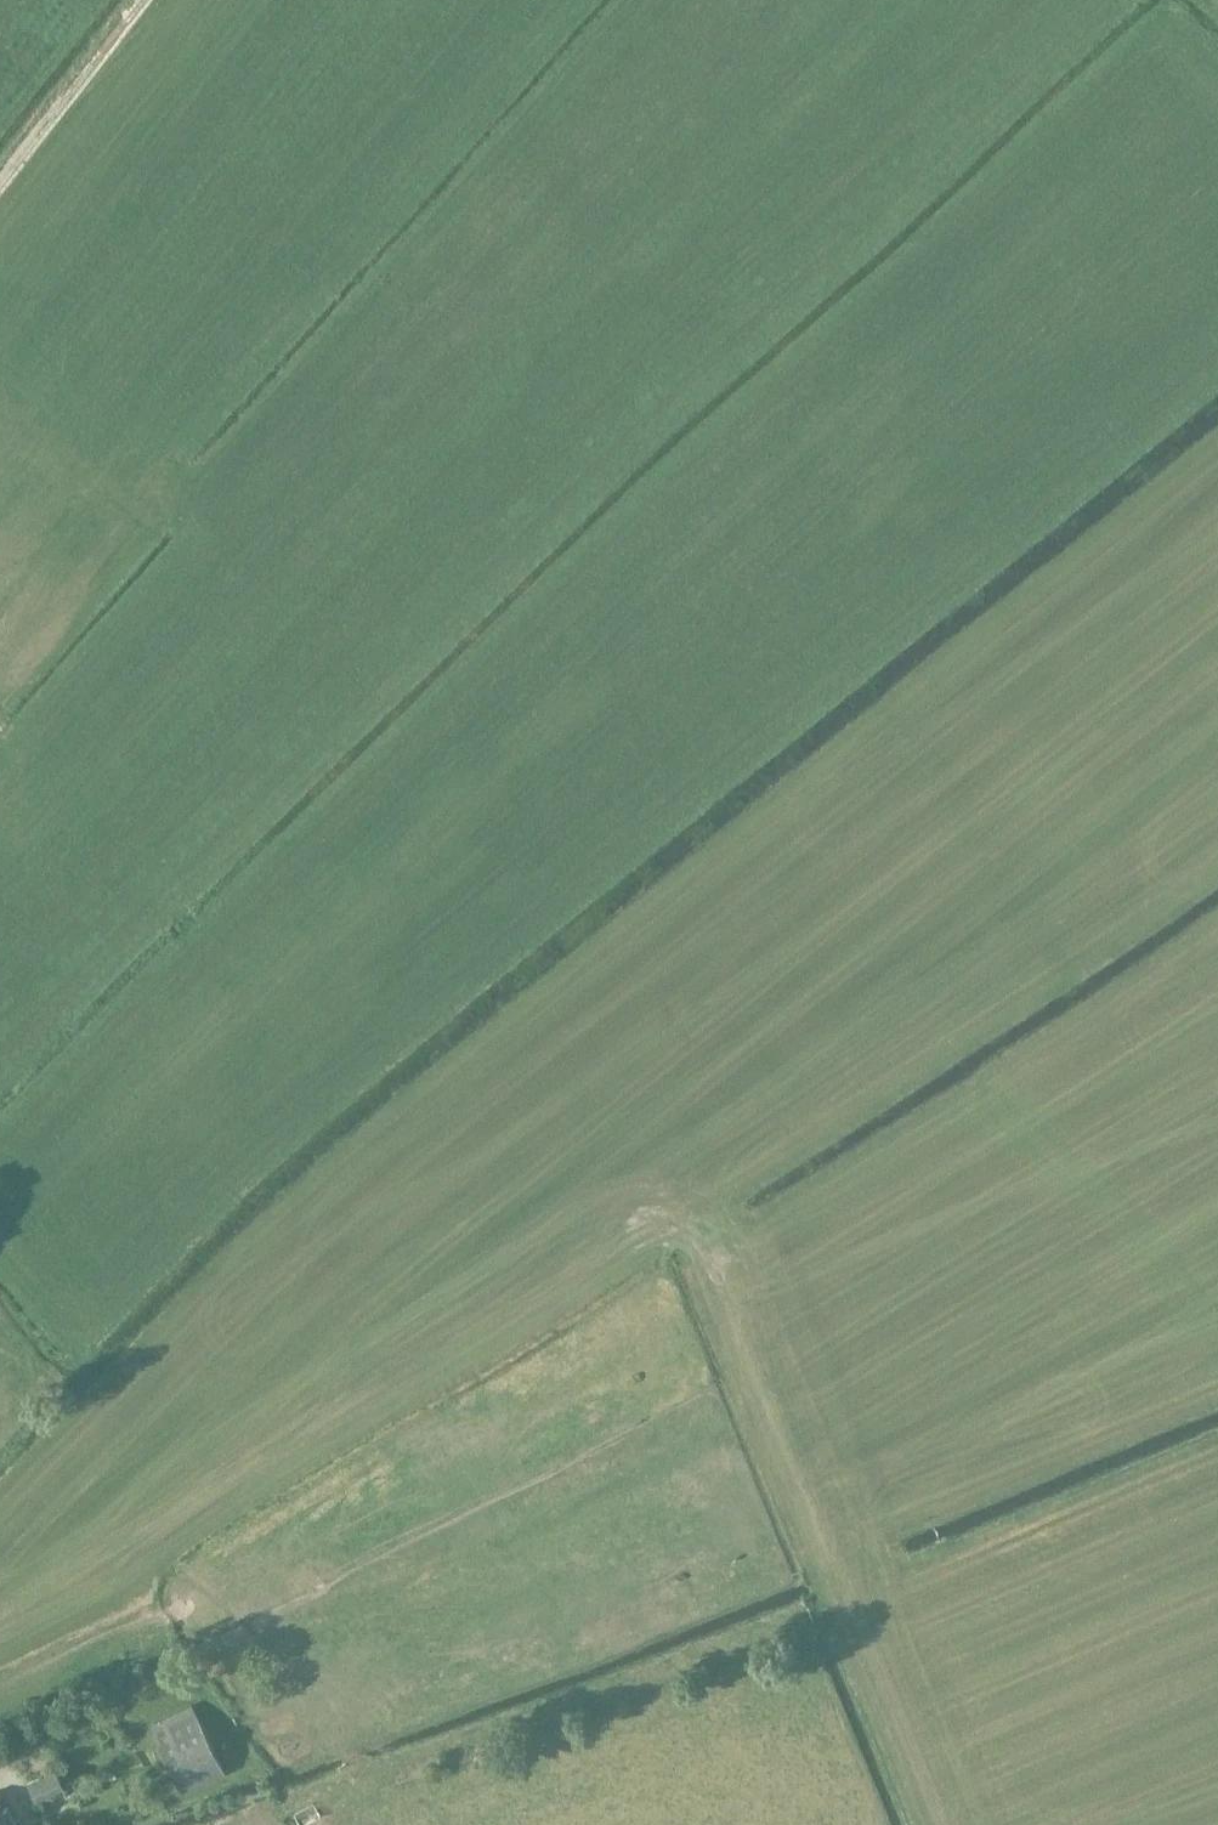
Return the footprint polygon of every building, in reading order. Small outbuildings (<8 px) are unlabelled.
[(219,0),(197,0),(210,11),(219,0)] [(225,1773),(194,1710),(151,1731),(182,1794),(225,1773)] [(64,1788),(56,1768),(27,1781),(36,1802),(64,1788)] [(8,1806),(4,1808),(0,1799),(0,1824),(17,1824),(8,1806)]
